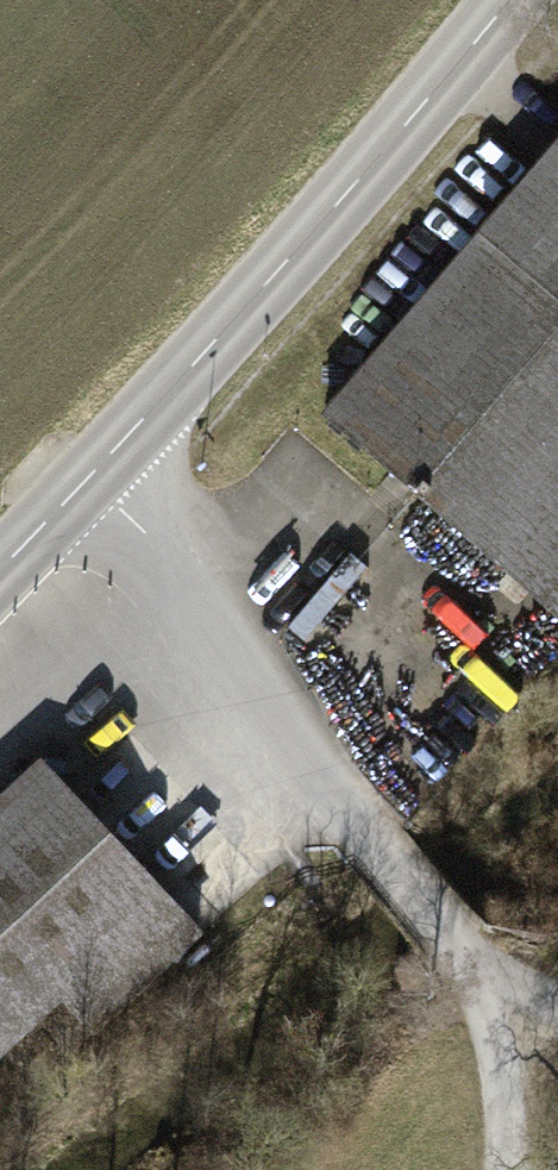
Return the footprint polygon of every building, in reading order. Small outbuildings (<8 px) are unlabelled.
[(335,410),(557,608),(557,148),(335,410)] [(0,814),(0,1088),(79,1019),(106,1040),(213,939),(60,765),(0,814)]
